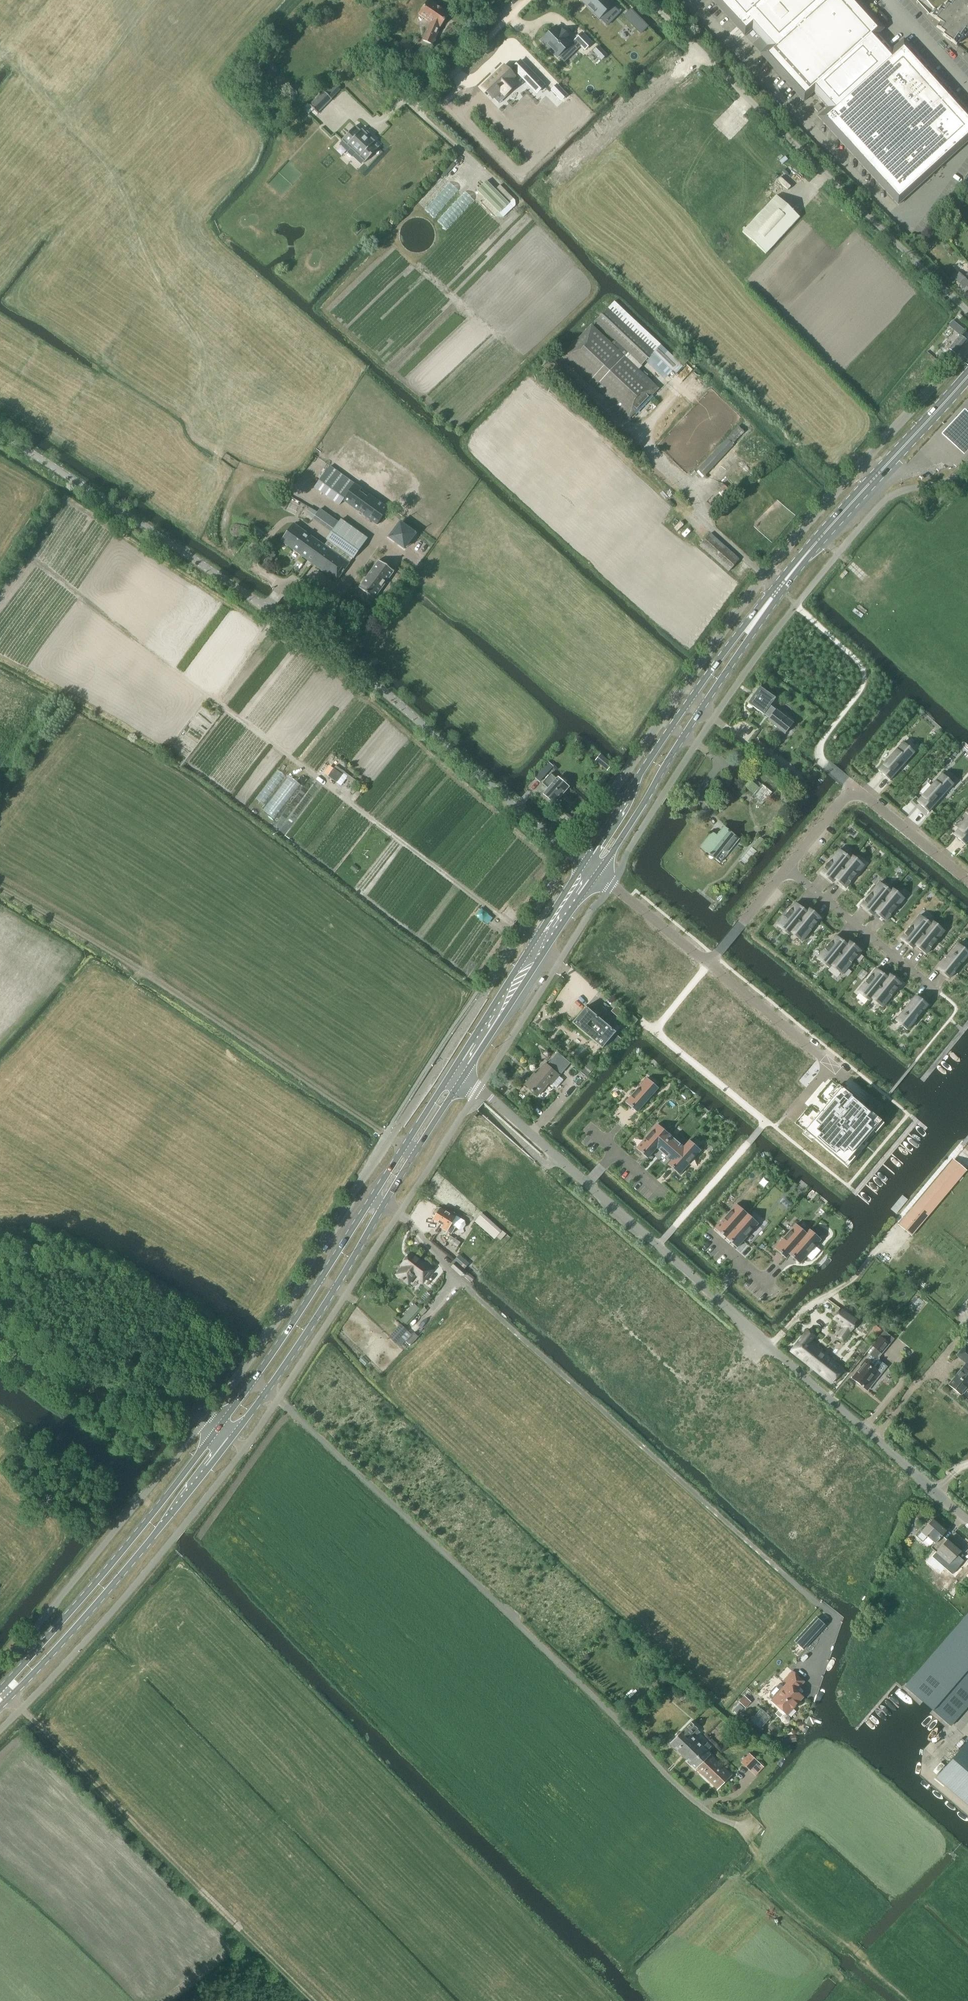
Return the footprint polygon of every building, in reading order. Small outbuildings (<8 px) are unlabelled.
[(432,44),(439,28),(449,13),(429,0),(428,0),(419,14),(430,22),(422,40),(432,44)] [(581,2),(599,20),(600,19),(603,21),(616,9),(613,6),(614,5),(609,0),(584,0),(581,2)] [(897,44),(891,50),(877,34),(883,29),(858,0),(712,0),(744,36),(752,29),(767,47),(760,53),(803,101),(813,92),(827,108),(818,117),(897,205),(967,141),(967,111),(903,39),(897,44)] [(936,9),(933,8),(929,14),(937,21),(936,27),(944,33),(942,35),(956,45),(967,34),(967,0),(947,0),(936,9)] [(630,10),(624,17),(641,34),(648,27),(630,10)] [(555,27),(541,40),(557,57),(558,56),(562,60),(574,47),(576,49),(580,46),(585,50),(591,43),(581,33),(575,40),(572,44),(567,39),(569,37),(562,30),(560,31),(555,27)] [(403,39),(396,48),(404,56),(412,48),(403,39)] [(598,46),(592,51),(601,60),(607,55),(598,46)] [(493,77),(482,88),(485,91),(483,93),(487,96),(488,95),(491,98),(500,90),(505,95),(516,84),(511,79),(514,76),(513,75),(516,72),(536,94),(545,86),(520,60),(512,68),(509,71),(504,66),(498,72),(497,71),(492,76),(493,77)] [(338,87),(333,82),(324,91),(329,96),(338,87)] [(564,94),(556,85),(551,90),(559,99),(564,94)] [(332,99),(323,91),(309,105),(318,113),(332,99)] [(364,162),(378,148),(378,147),(373,143),(375,141),(374,141),(362,130),(362,129),(360,131),(356,126),(355,126),(341,140),(342,141),(351,149),(347,153),(352,157),(355,154),(364,162)] [(476,190),(499,213),(508,203),(486,180),(476,190)] [(765,253),(799,217),(775,195),(742,232),(765,253)] [(433,235),(432,233),(432,230),(430,227),(428,225),(426,222),(423,221),(418,220),(415,220),(413,220),(409,222),(407,223),(405,225),(403,229),(402,231),(402,234),(402,236),(402,239),(403,242),(405,245),(408,247),(410,249),(413,250),(416,250),(418,250),(422,250),(425,248),(427,247),(430,244),(431,241),(432,239),(433,235)] [(951,277),(963,288),(967,283),(967,282),(957,271),(951,277)] [(628,419),(657,389),(657,388),(624,357),(628,353),(641,366),(654,352),(658,356),(668,365),(676,372),(682,366),(674,358),(662,347),(662,348),(626,314),(622,309),(619,312),(616,316),(612,312),(608,308),(594,322),(614,340),(610,344),(591,325),(562,356),(628,419)] [(952,320),(948,325),(960,335),(960,336),(965,330),(952,320)] [(960,335),(947,351),(953,356),(954,357),(967,341),(960,336),(960,335)] [(943,435),(966,457),(967,455),(967,412),(965,410),(943,435)] [(729,436),(706,460),(698,468),(699,469),(704,474),(732,443),(733,444),(735,441),(744,432),(750,426),(743,420),(738,425),(728,435),(729,436)] [(339,505),(343,500),(377,525),(388,508),(329,466),(314,487),(339,505)] [(293,523),(281,541),(306,560),(336,581),(349,563),(335,553),(338,548),(353,558),(367,538),(341,519),(326,539),(327,540),(324,545),(293,523)] [(417,535),(399,522),(387,540),(404,552),(417,535)] [(710,534),(699,545),(728,571),(738,559),(710,534)] [(268,550),(261,560),(266,564),(273,554),(278,547),(273,543),(268,550)] [(359,588),(370,595),(374,599),(394,571),(378,560),(359,588)] [(763,714),(770,704),(775,697),(760,687),(748,703),(763,714)] [(770,704),(763,714),(768,717),(767,719),(785,733),(793,722),(776,708),(775,709),(770,704)] [(903,739),(877,767),(889,778),(914,750),(903,739)] [(578,760),(585,751),(581,747),(573,756),(578,760)] [(612,764),(600,754),(595,761),(607,770),(612,764)] [(553,767),(547,763),(534,778),(539,783),(553,767)] [(795,775),(783,765),(779,770),(791,780),(795,775)] [(343,772),(335,766),(328,777),(336,782),(343,772)] [(942,771),(916,800),(928,810),(953,782),(942,771)] [(557,777),(556,778),(550,773),(541,783),(547,788),(542,794),(554,805),(569,787),(557,777)] [(749,779),(748,780),(744,785),(754,794),(751,797),(761,805),(772,792),(762,784),(759,788),(749,779)] [(955,832),(966,842),(967,842),(967,841),(967,818),(955,832)] [(712,832),(700,847),(715,859),(721,850),(726,854),(738,839),(724,827),(716,836),(712,832)] [(766,841),(761,837),(757,842),(763,846),(766,841)] [(748,853),(755,858),(760,852),(753,846),(748,853)] [(818,871),(829,881),(832,877),(848,857),(837,847),(818,871)] [(832,877),(843,887),(862,864),(850,854),(848,857),(832,877)] [(858,905),(870,914),(872,911),(889,890),(877,881),(858,905)] [(872,911),(884,920),(903,897),(891,887),(889,890),(872,911)] [(787,931),(804,910),(793,901),(774,924),(785,934),(787,931)] [(804,910),(787,931),(799,941),(818,917),(807,907),(804,910)] [(898,938),(910,948),(913,944),(930,924),(918,914),(898,938)] [(930,924),(913,944),(924,954),(943,931),(932,921),(930,924)] [(828,965),(844,944),(833,935),(814,958),(826,967),(828,965)] [(844,944),(828,965),(839,974),(859,950),(847,940),(844,944)] [(936,969),(948,979),(967,955),(967,952),(957,943),(936,969)] [(869,998),(885,977),(874,968),(855,991),(866,1001),(869,998)] [(869,998),(880,1007),(899,984),(888,974),(885,977),(869,998)] [(914,995),(893,1021),(905,1031),(926,1005),(914,995)] [(623,1012),(616,1006),(611,1011),(618,1017),(623,1012)] [(572,1023),(600,1046),(602,1048),(615,1032),(586,1007),(572,1023)] [(552,1053),(547,1049),(543,1054),(547,1058),(552,1053)] [(561,1073),(569,1063),(557,1053),(549,1063),(561,1073)] [(551,1085),(551,1084),(556,1088),(563,1080),(559,1076),(559,1075),(545,1063),(535,1074),(534,1073),(524,1084),(537,1096),(549,1083),(551,1085)] [(647,1079),(626,1102),(637,1111),(657,1088),(647,1079)] [(813,1122),(806,1130),(815,1138),(814,1140),(833,1156),(834,1155),(843,1163),(851,1153),(852,1155),(872,1131),(871,1130),(878,1121),(869,1113),(870,1112),(851,1096),(850,1097),(842,1089),(834,1098),(832,1097),(826,1105),(826,1109),(823,1113),(819,1113),(812,1121),(813,1122)] [(657,1125),(637,1148),(647,1158),(656,1147),(668,1134),(657,1125)] [(668,1134),(656,1147),(672,1161),(683,1148),(668,1134)] [(672,1161),(669,1164),(679,1174),(700,1150),(689,1141),(683,1148),(672,1161)] [(954,1160),(899,1225),(911,1234),(966,1170),(954,1160)] [(736,1205),(716,1228),(726,1237),(747,1214),(736,1205)] [(451,1233),(455,1227),(459,1229),(463,1228),(465,1225),(464,1221),(456,1215),(456,1216),(455,1215),(455,1213),(454,1212),(452,1212),(450,1212),(449,1213),(449,1214),(438,1207),(437,1207),(436,1208),(435,1208),(434,1210),(434,1211),(434,1212),(434,1213),(435,1214),(436,1215),(433,1220),(442,1225),(441,1228),(446,1231),(451,1233)] [(501,1230),(481,1213),(473,1222),(493,1239),(501,1230)] [(747,1214),(726,1237),(737,1247),(757,1223),(747,1214)] [(795,1224),(775,1248),(785,1257),(789,1254),(806,1234),(795,1224)] [(806,1234),(789,1254),(799,1263),(820,1239),(809,1230),(806,1234)] [(450,1236),(447,1241),(457,1247),(460,1242),(450,1236)] [(419,1278),(418,1279),(423,1282),(433,1270),(411,1253),(401,1265),(402,1266),(396,1275),(408,1285),(416,1275),(419,1278)] [(458,1254),(454,1259),(463,1267),(468,1262),(458,1254)] [(455,1263),(451,1267),(460,1275),(464,1271),(455,1263)] [(406,1324),(419,1309),(414,1304),(400,1319),(406,1324)] [(843,1339),(849,1330),(851,1331),(859,1319),(856,1316),(854,1318),(840,1309),(833,1319),(842,1325),(836,1335),(843,1339)] [(400,1324),(388,1337),(396,1344),(407,1330),(400,1324)] [(806,1330),(789,1351),(829,1384),(842,1368),(810,1342),(814,1337),(806,1330)] [(882,1330),(870,1345),(874,1348),(880,1353),(892,1337),(882,1330)] [(414,1333),(406,1341),(410,1345),(418,1337),(414,1333)] [(967,1386),(967,1347),(965,1345),(956,1356),(965,1363),(948,1384),(961,1395),(963,1393),(967,1389),(966,1388),(967,1386)] [(874,1348),(852,1378),(868,1390),(886,1366),(878,1360),(878,1356),(880,1353),(874,1348)] [(368,1361),(362,1356),(359,1359),(364,1365),(368,1361)] [(925,1515),(918,1509),(914,1515),(920,1520),(925,1515)] [(935,1552),(945,1542),(940,1537),(946,1531),(932,1519),(916,1536),(921,1541),(926,1536),(934,1543),(930,1547),(935,1552)] [(947,1539),(945,1542),(935,1552),(949,1564),(945,1568),(950,1573),(961,1560),(956,1556),(960,1551),(947,1539)] [(954,1586),(944,1591),(947,1597),(957,1592),(954,1586)] [(922,1701),(950,1725),(967,1704),(967,1613),(905,1686),(922,1701)] [(815,1617),(793,1641),(803,1649),(825,1625),(815,1617)] [(770,1691),(769,1697),(772,1699),(771,1700),(779,1708),(774,1714),(780,1719),(781,1721),(783,1722),(785,1723),(787,1722),(789,1720),(789,1718),(788,1716),(787,1715),(793,1708),(792,1706),(801,1695),(796,1690),(804,1681),(792,1671),(783,1680),(786,1683),(783,1687),(780,1685),(774,1686),(770,1691)] [(659,1672),(650,1680),(661,1691),(669,1682),(659,1672)] [(700,1702),(692,1694),(688,1699),(696,1706),(700,1702)] [(744,1696),(738,1701),(745,1708),(750,1702),(744,1696)] [(700,1741),(696,1737),(700,1732),(697,1729),(697,1728),(690,1721),(669,1742),(684,1757),(700,1741)] [(767,1727),(773,1732),(777,1727),(771,1723),(767,1727)] [(967,1740),(936,1777),(967,1805),(967,1741),(967,1740)] [(710,1754),(707,1751),(707,1750),(711,1746),(707,1741),(704,1745),(700,1741),(684,1757),(696,1769),(696,1768),(717,1788),(730,1774),(710,1754)] [(750,1753),(741,1763),(750,1771),(758,1761),(750,1753)]
